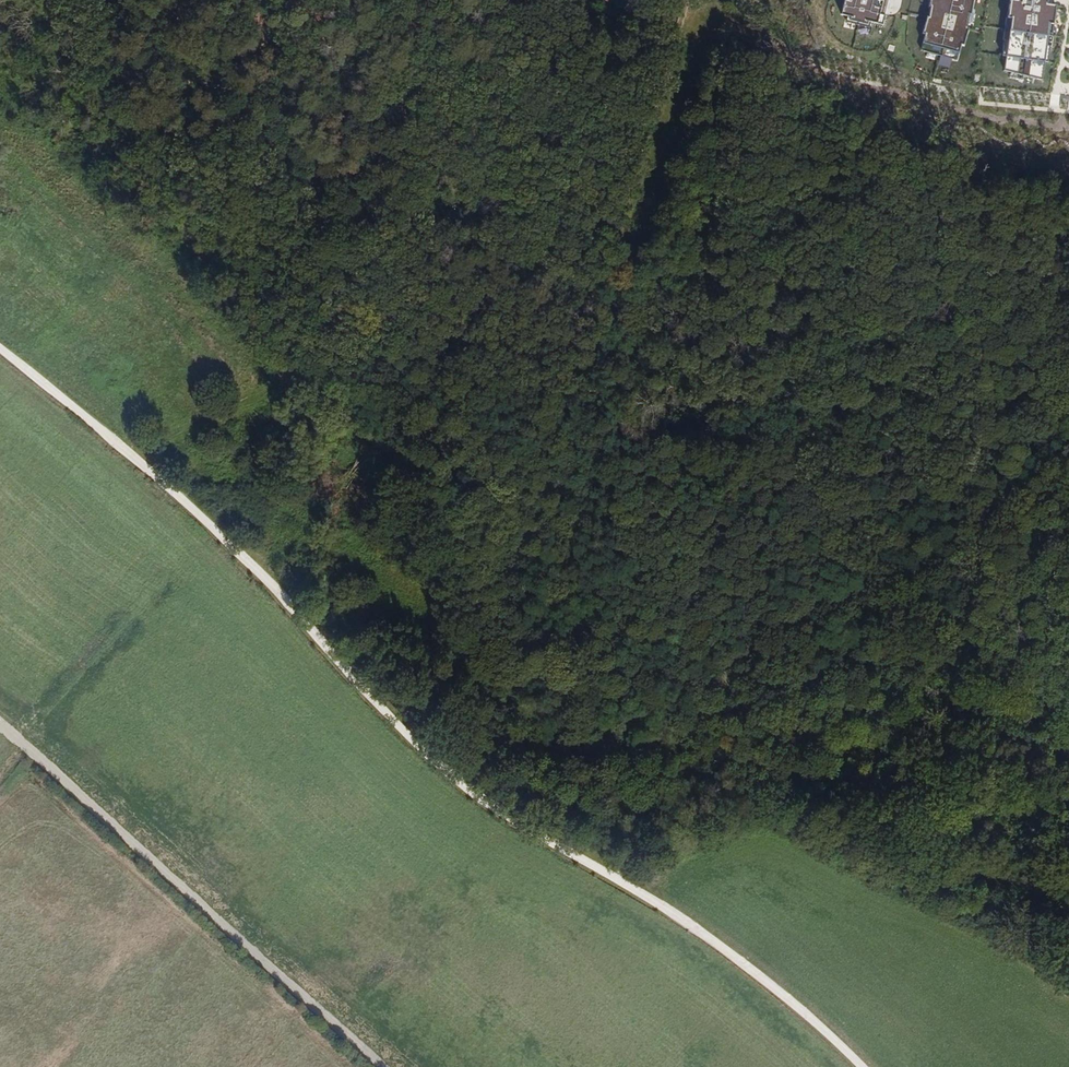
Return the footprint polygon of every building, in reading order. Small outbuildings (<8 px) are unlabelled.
[(889,0),(844,0),(841,16),(884,24),(889,0)] [(933,1),(925,40),(963,53),(976,0),(933,0),(933,1)] [(1002,68),(1053,77),(1061,0),(1011,0),(1002,68)]
